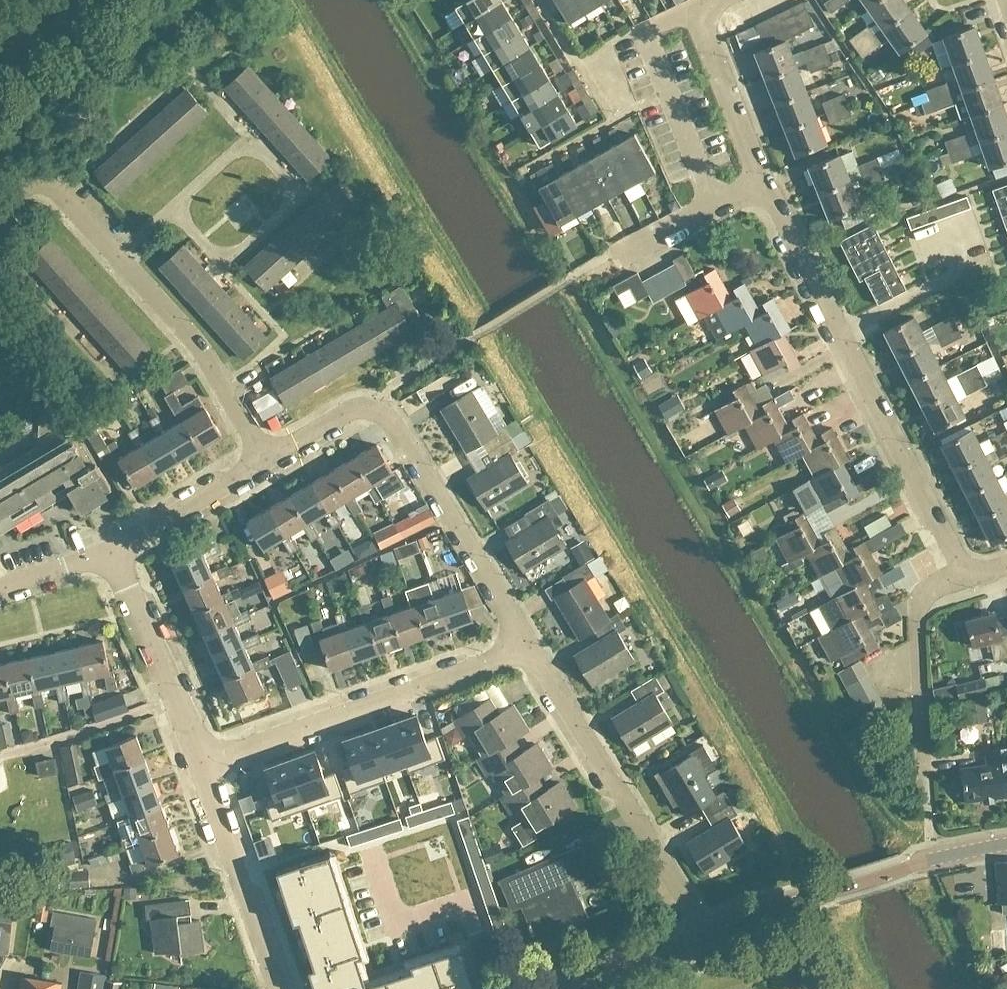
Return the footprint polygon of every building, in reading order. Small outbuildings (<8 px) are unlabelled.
[(500,3),(498,0),(468,0),(453,9),(463,25),(500,3)] [(567,26),(583,16),(573,0),(552,0),(567,26)] [(583,16),(599,7),(594,0),(573,0),(583,16)] [(824,5),(830,14),(848,2),(851,0),(831,0),(824,5)] [(868,8),(879,0),(862,0),(868,8)] [(884,30),(884,31),(910,12),(901,0),(879,0),(868,8),(884,30)] [(463,25),(472,40),(509,18),(500,3),(463,25)] [(796,21),(802,33),(813,27),(801,4),(789,9),(796,21)] [(541,19),(534,8),(527,12),(534,23),(541,19)] [(778,15),(790,39),(802,33),(796,21),(789,9),(778,15)] [(884,30),(874,37),(856,50),(862,59),(880,46),(880,47),(890,40),(900,53),(907,49),(913,58),(931,45),(924,36),(926,35),(910,12),(884,31),(884,30)] [(766,21),(779,44),(784,42),(790,39),(778,15),(766,21)] [(481,56),(518,33),(509,18),(472,40),(481,56)] [(779,44),(766,21),(754,27),(764,50),(779,44)] [(551,34),(544,23),(537,27),(544,38),(551,34)] [(849,41),(856,50),(874,37),(867,28),(849,41)] [(944,40),(953,66),(984,55),(974,29),(944,40)] [(481,56),(491,71),(528,49),(518,33),(481,56)] [(560,50),(553,39),(546,43),(553,54),(560,50)] [(764,50),(754,54),(765,80),(795,68),(805,64),(801,53),(791,57),(784,42),(779,44),(764,50)] [(805,64),(827,55),(822,45),(801,53),(805,64)] [(500,86),(537,64),(528,49),(491,71),(500,86)] [(569,65),(563,54),(556,58),(563,69),(569,65)] [(827,55),(805,64),(809,75),(831,66),(827,55)] [(953,66),(962,92),(993,81),(984,55),(953,66)] [(500,86),(509,102),(546,80),(537,64),(500,86)] [(775,106),(805,94),(795,68),(765,80),(775,106)] [(223,89),(244,112),(266,92),(245,69),(223,89)] [(579,81),(572,69),(565,73),(572,85),(579,81)] [(518,117),(555,95),(546,80),(509,102),(518,117)] [(972,117),(1002,107),(993,81),(962,92),(972,117)] [(929,102),(951,95),(947,84),(925,91),(929,102)] [(588,96),(581,85),(574,89),(581,100),(588,96)] [(160,112),(181,135),(204,114),(183,91),(160,112)] [(244,112),(264,134),(286,114),(266,92),(244,112)] [(786,131),(816,119),(805,94),(775,106),(786,131)] [(518,117),(528,132),(564,110),(555,95),(518,117)] [(825,114),(847,106),(842,95),(821,103),(825,114)] [(951,95),(929,102),(933,113),(955,105),(951,95)] [(598,111),(591,100),(584,104),(591,116),(598,111)] [(847,106),(825,114),(829,125),(851,116),(847,106)] [(981,143),(1006,134),(1006,120),(1002,107),(972,117),(981,143)] [(564,110),(528,132),(537,148),(574,126),(564,110)] [(138,133),(158,155),(181,135),(160,112),(138,133)] [(264,134),(284,157),(307,137),(286,114),(264,134)] [(816,119),(786,131),(796,157),(826,145),(816,119)] [(616,147),(636,183),(652,175),(632,138),(621,144),(614,131),(607,134),(614,147),(616,147)] [(115,154),(136,176),(158,155),(138,133),(115,154)] [(981,143),(990,169),(1006,163),(1006,134),(981,143)] [(908,135),(891,148),(899,158),(916,145),(908,135)] [(947,154),(969,146),(965,135),(944,143),(947,154)] [(307,137),(284,157),(305,180),(328,160),(307,137)] [(592,142),(600,156),(601,155),(621,192),(636,183),(616,147),(614,147),(605,153),(598,139),(592,142)] [(969,146),(947,154),(951,165),(973,157),(969,146)] [(601,155),(600,156),(590,161),(582,147),(575,151),(583,165),(584,164),(604,201),(621,192),(601,155)] [(136,176),(115,154),(92,175),(113,197),(136,176)] [(567,173),(569,172),(589,209),(604,201),(584,164),(583,165),(574,169),(567,156),(560,159),(567,173)] [(819,195),(849,183),(839,157),(809,169),(819,195)] [(858,178),(880,170),(876,159),(854,168),(858,178)] [(544,168),(551,182),(553,181),(573,218),(589,209),(569,172),(567,173),(558,178),(551,164),(544,168)] [(535,173),(528,176),(536,191),(538,190),(558,226),(573,218),(553,181),(551,182),(544,168),(535,173)] [(859,208),(853,195),(866,190),(865,188),(884,181),(880,170),(858,178),(859,179),(849,183),(819,195),(829,221),(839,217),(859,209),(859,208)] [(331,230),(334,227),(342,237),(349,230),(341,221),(354,209),(333,186),(310,207),(331,230)] [(992,191),(997,206),(1006,202),(1006,186),(992,191)] [(966,198),(959,201),(963,212),(971,210),(966,198)] [(959,201),(952,203),(956,215),(963,212),(959,201)] [(997,206),(1002,219),(1006,218),(1006,202),(997,206)] [(952,203),(944,206),(948,218),(956,215),(952,203)] [(859,208),(859,209),(839,217),(845,230),(868,218),(863,206),(859,208)] [(944,206),(937,209),(941,220),(948,218),(944,206)] [(287,227),(308,250),(331,230),(310,207),(287,227)] [(937,209),(929,211),(933,223),(941,220),(937,209)] [(929,211),(921,214),(926,226),(933,223),(929,211)] [(921,214),(914,217),(918,228),(926,226),(921,214)] [(914,217),(906,219),(910,231),(918,228),(914,217)] [(872,225),(839,243),(846,256),(879,239),(872,225)] [(264,248),(285,271),(308,250),(287,227),(264,248)] [(328,255),(354,295),(380,279),(354,238),(328,255)] [(879,239),(846,256),(852,269),(886,252),(879,239)] [(50,241),(27,262),(48,285),(71,264),(50,241)] [(178,291),(200,271),(180,248),(157,268),(178,291)] [(285,271),(264,248),(241,268),(262,292),(285,271)] [(886,252),(852,269),(859,282),(893,265),(886,252)] [(673,267),(682,282),(693,276),(682,257),(671,263),(673,267)] [(71,264),(48,285),(68,308),(91,287),(71,264)] [(893,265),(859,282),(859,283),(864,280),(871,292),(899,278),(893,265)] [(662,272),(674,293),(685,287),(682,282),(673,267),(662,272)] [(178,291),(199,314),(221,294),(200,271),(178,291)] [(707,284),(684,297),(673,303),(686,325),(701,316),(729,301),(713,271),(703,277),(707,284)] [(651,278),(663,299),(674,293),(662,272),(651,278)] [(648,297),(641,284),(636,276),(611,289),(616,298),(629,291),(636,304),(648,297)] [(663,299),(651,278),(641,284),(648,297),(652,305),(663,299)] [(899,278),(871,292),(878,306),(906,291),(899,278)] [(724,334),(741,325),(764,312),(760,304),(754,308),(742,285),(731,291),(735,298),(729,301),(701,316),(714,340),(724,334)] [(91,287),(68,308),(89,330),(112,309),(91,287)] [(385,310),(348,333),(364,359),(409,332),(405,326),(416,319),(397,288),(379,299),(385,310)] [(199,314),(219,337),(241,317),(221,294),(199,314)] [(754,349),(781,334),(788,330),(771,298),(760,304),(764,312),(741,325),(754,349)] [(112,309),(89,330),(109,353),(132,332),(112,309)] [(241,317),(219,337),(240,360),(262,340),(241,317)] [(930,328),(936,338),(956,327),(951,317),(930,328)] [(884,334),(897,359),(926,344),(913,319),(884,334)] [(936,338),(941,348),(961,338),(956,327),(936,338)] [(132,332),(109,353),(130,376),(153,355),(132,332)] [(323,348),(338,374),(364,359),(348,333),(323,348)] [(761,377),(762,376),(783,364),(787,371),(799,365),(781,334),(754,349),(748,352),(761,377)] [(910,383),(938,368),(926,344),(897,359),(910,383)] [(297,363),(313,389),(338,374),(323,348),(297,363)] [(313,389),(297,363),(269,380),(285,406),(313,389)] [(955,376),(960,386),(981,376),(975,366),(955,376)] [(910,383),(922,407),(951,392),(938,368),(910,383)] [(179,370),(159,382),(167,396),(164,398),(164,399),(179,424),(182,422),(199,450),(221,436),(204,409),(197,398),(181,407),(173,393),(188,384),(179,370)] [(960,386),(966,396),(986,386),(981,376),(960,386)] [(471,393),(441,411),(466,452),(481,443),(487,453),(510,439),(503,428),(496,433),(488,420),(496,414),(480,388),(471,393)] [(742,427),(758,418),(741,388),(732,393),(735,400),(714,412),(726,435),(742,427)] [(789,391),(778,397),(783,405),(794,399),(789,391)] [(951,392),(922,407),(935,432),(964,417),(951,392)] [(675,396),(658,406),(665,419),(683,409),(675,396)] [(764,414),(758,418),(742,427),(756,451),(773,441),(795,429),(791,421),(785,424),(776,408),(772,400),(760,407),(764,414)] [(39,512),(41,514),(53,507),(52,504),(71,492),(82,511),(97,502),(100,506),(101,505),(98,501),(105,497),(104,496),(112,491),(59,403),(39,415),(37,448),(3,468),(0,466),(0,531),(2,534),(39,512)] [(16,415),(7,405),(0,411),(0,412),(8,421),(16,415)] [(824,443),(820,435),(814,438),(802,415),(791,421),(795,429),(773,441),(785,464),(802,455),(824,443)] [(157,417),(149,422),(158,437),(161,435),(178,462),(199,450),(182,422),(179,424),(166,432),(157,417)] [(91,422),(81,428),(106,469),(116,463),(119,462),(135,488),(157,475),(140,448),(137,449),(123,458),(114,443),(106,447),(91,422)] [(136,429),(128,434),(137,449),(140,448),(157,475),(178,462),(161,435),(158,437),(145,444),(136,429)] [(831,429),(821,434),(820,435),(824,443),(802,455),(814,478),(840,463),(847,459),(831,429)] [(993,450),(1006,443),(1006,430),(988,440),(993,450)] [(942,446),(955,471),(984,456),(971,431),(942,446)] [(510,439),(516,450),(517,451),(529,443),(522,432),(510,439)] [(493,464),(479,473),(467,479),(486,509),(527,484),(509,455),(516,450),(510,439),(487,453),(493,464)] [(999,460),(1006,456),(1006,443),(993,450),(999,460)] [(373,485),(382,500),(403,486),(394,471),(391,473),(375,446),(354,459),(370,487),(373,485)] [(468,454),(478,469),(487,463),(477,449),(468,454)] [(955,471),(967,495),(996,481),(984,456),(955,471)] [(354,459),(332,472),(349,499),(352,498),(351,497),(365,489),(374,504),(382,500),(373,485),(370,487),(354,459)] [(858,494),(840,463),(814,478),(795,488),(809,513),(810,513),(824,505),(843,494),(847,501),(858,495),(858,494)] [(704,481),(709,491),(727,481),(722,471),(704,481)] [(328,512),(331,510),(330,510),(343,502),(353,517),(360,512),(352,498),(349,499),(332,472),(311,484),(328,512)] [(875,472),(858,480),(863,491),(880,482),(875,472)] [(980,520),(1006,506),(1006,501),(996,481),(967,495),(980,520)] [(331,510),(328,512),(311,484),(290,497),(307,525),(309,523),(309,522),(322,515),(331,530),(339,525),(331,510)] [(861,500),(868,518),(889,510),(882,492),(861,500)] [(307,525),(290,497),(269,510),(286,537),(288,536),(288,535),(301,527),(310,542),(318,537),(309,523),(307,525)] [(836,498),(821,507),(825,514),(840,506),(836,498)] [(732,500),(722,506),(729,517),(739,511),(732,500)] [(532,527),(513,538),(506,542),(524,573),(565,548),(548,519),(556,515),(548,503),(526,516),(527,518),(532,527)] [(980,520),(993,545),(1006,537),(1006,506),(980,520)] [(297,550),(288,536),(286,537),(269,510),(247,523),(263,549),(280,539),(289,554),(297,550)] [(789,564),(805,555),(822,545),(821,544),(822,544),(805,514),(794,520),(798,527),(776,540),(789,564)] [(403,539),(421,530),(414,516),(396,525),(403,539)] [(381,550),(403,539),(396,525),(394,526),(393,524),(373,534),(381,550)] [(835,570),(835,569),(851,560),(834,529),(823,535),(827,541),(822,544),(821,544),(822,545),(805,555),(818,579),(835,570)] [(871,540),(877,551),(891,544),(885,533),(871,540)] [(570,549),(580,567),(594,559),(583,542),(570,549)] [(201,554),(173,567),(183,590),(213,577),(211,574),(210,574),(204,560),(220,553),(216,544),(200,551),(201,554)] [(864,584),(874,578),(880,574),(863,544),(853,549),(857,556),(851,560),(835,569),(835,570),(847,591),(847,592),(863,583),(864,584)] [(563,579),(564,581),(569,590),(554,599),(578,639),(593,631),(592,630),(608,620),(584,580),(592,576),(585,565),(562,578),(563,579)] [(213,577),(183,590),(193,613),(223,600),(221,596),(220,597),(214,583),(230,575),(226,567),(211,574),(213,577)] [(292,592),(282,570),(263,579),(273,600),(292,592)] [(871,622),(878,618),(892,610),(885,598),(874,604),(868,593),(879,587),(879,586),(878,586),(874,578),(864,584),(863,583),(847,592),(847,591),(821,606),(834,629),(835,630),(866,613),(871,622)] [(434,600),(437,599),(447,630),(471,621),(468,612),(461,591),(443,598),(437,581),(429,584),(434,600)] [(429,584),(405,593),(410,608),(413,607),(424,638),(447,630),(437,599),(434,600),(429,584)] [(223,600),(193,613),(203,636),(233,623),(231,619),(239,616),(232,601),(240,598),(238,593),(237,589),(221,596),(223,600)] [(424,638),(413,607),(410,608),(411,609),(396,614),(391,598),(381,601),(386,617),(390,615),(401,646),(424,638)] [(363,625),(367,624),(377,654),(401,646),(390,615),(386,617),(372,622),(367,606),(357,609),(363,625)] [(233,623),(203,636),(214,658),(243,645),(241,642),(235,628),(251,621),(247,612),(239,616),(231,619),(233,623)] [(817,639),(831,664),(840,660),(845,668),(878,649),(877,648),(867,630),(880,623),(878,618),(871,622),(866,613),(835,630),(834,629),(817,639)] [(344,632),(354,662),(377,654),(367,624),(363,625),(349,630),(343,614),(335,617),(338,625),(340,633),(344,632)] [(959,643),(971,639),(973,648),(990,643),(995,662),(1006,659),(1006,621),(1006,619),(996,622),(994,614),(954,625),(959,643)] [(608,620),(592,630),(593,631),(593,630),(599,641),(574,656),(592,686),(633,661),(617,634),(624,629),(616,615),(608,620)] [(338,625),(323,630),(320,622),(311,625),(317,642),(320,641),(330,671),(354,662),(344,632),(340,633),(338,625)] [(306,626),(294,630),(302,654),(315,649),(306,626)] [(243,645),(214,658),(224,681),(253,668),(252,665),(251,665),(245,651),(261,644),(257,635),(241,642),(243,645)] [(83,679),(87,678),(101,675),(105,691),(115,689),(111,672),(108,672),(101,642),(76,648),(83,679)] [(52,654),(59,684),(62,684),(78,680),(82,697),(91,695),(87,678),(83,679),(76,648),(52,654)] [(273,659),(279,673),(294,667),(288,652),(273,659)] [(35,690),(39,689),(53,686),(57,703),(66,700),(62,684),(59,684),(52,654),(28,659),(35,690)] [(253,668),(224,681),(234,704),(263,692),(255,674),(271,666),(267,658),(252,665),(253,668)] [(10,696),(13,695),(29,691),(33,708),(42,706),(39,689),(35,690),(28,659),(3,665),(10,696)] [(838,674),(845,688),(866,677),(858,663),(838,674)] [(4,697),(8,714),(17,712),(13,695),(10,696),(3,665),(0,666),(0,698),(4,697)] [(872,688),(866,677),(845,688),(851,699),(872,688)] [(631,749),(672,724),(655,697),(663,693),(655,679),(631,693),(638,704),(612,719),(631,749)] [(956,686),(959,700),(986,693),(982,680),(956,686)] [(851,699),(857,710),(878,699),(872,688),(851,699)] [(663,698),(674,715),(687,707),(676,690),(663,698)] [(91,705),(95,723),(128,711),(122,694),(91,705)] [(883,709),(878,699),(857,710),(863,720),(883,709)] [(506,744),(507,743),(526,731),(511,706),(498,714),(489,700),(454,722),(464,737),(469,734),(483,756),(484,757),(505,743),(506,744)] [(986,723),(984,703),(966,705),(968,725),(986,723)] [(416,716),(392,725),(409,773),(444,761),(436,738),(425,742),(416,716)] [(392,725),(368,734),(385,782),(386,781),(383,772),(405,765),(408,774),(409,773),(392,725)] [(352,768),(341,772),(349,794),(385,782),(368,734),(343,742),(352,768)] [(93,768),(95,773),(98,781),(113,775),(112,772),(143,762),(134,738),(104,749),(109,762),(93,768)] [(484,757),(483,756),(477,760),(487,775),(492,772),(506,794),(506,795),(529,780),(549,768),(535,745),(516,757),(507,743),(506,744),(505,743),(484,757)] [(676,764),(660,774),(668,787),(662,791),(672,807),(678,804),(687,817),(701,808),(707,817),(730,803),(724,794),(716,799),(703,778),(716,771),(702,748),(689,756),(690,758),(677,766),(676,764)] [(1006,796),(1006,749),(986,752),(988,767),(962,770),(966,802),(1006,796)] [(314,753),(290,761),(307,809),(342,797),(334,774),(323,778),(314,753)] [(36,765),(39,778),(56,774),(52,761),(36,765)] [(271,822),(307,809),(290,761),(265,770),(274,796),(263,800),(271,822)] [(113,775),(119,789),(103,796),(106,804),(121,798),(121,799),(122,799),(121,796),(151,785),(143,762),(112,772),(113,775)] [(506,795),(506,794),(500,798),(510,814),(516,810),(522,821),(512,828),(522,845),(534,837),(531,832),(573,807),(558,782),(538,795),(529,780),(506,795)] [(122,799),(121,799),(127,813),(111,819),(114,827),(129,821),(130,823),(130,822),(129,819),(160,808),(151,785),(121,796),(122,799)] [(92,791),(73,797),(77,812),(96,806),(92,791)] [(451,803),(443,805),(447,817),(454,814),(451,803)] [(737,814),(730,803),(707,817),(713,828),(687,844),(705,874),(747,848),(729,819),(737,814)] [(420,805),(408,809),(410,816),(412,815),(420,813),(422,812),(420,805)] [(443,805),(435,808),(439,819),(447,817),(443,805)] [(138,842),(168,831),(160,808),(129,819),(130,822),(130,823),(135,836),(119,842),(123,851),(126,850),(138,844),(138,842)] [(435,808),(428,810),(431,822),(439,819),(435,808)] [(422,812),(420,813),(424,824),(431,822),(428,810),(422,812)] [(420,813),(412,815),(416,827),(424,824),(420,813)] [(410,816),(405,818),(409,829),(416,827),(412,815),(410,816)] [(468,818),(456,821),(459,829),(470,825),(468,818)] [(354,819),(337,825),(342,837),(358,832),(354,819)] [(399,819),(392,822),(395,833),(403,831),(399,819)] [(392,822),(384,824),(388,836),(395,833),(392,822)] [(384,824),(376,827),(380,838),(388,836),(384,824)] [(470,825),(459,829),(462,837),(473,833),(470,825)] [(376,827),(369,829),(373,841),(380,838),(376,827)] [(369,829),(361,832),(365,843),(373,841),(369,829)] [(126,850),(131,864),(127,866),(130,874),(146,868),(146,866),(176,855),(168,831),(138,842),(138,844),(126,850)] [(361,832),(353,834),(357,846),(365,843),(361,832)] [(473,833),(462,837),(464,844),(476,840),(473,833)] [(353,834),(346,837),(350,848),(357,846),(353,834)] [(275,858),(267,837),(252,843),(259,863),(275,858)] [(476,840),(464,844),(467,852),(478,848),(476,840)] [(54,865),(75,861),(71,843),(51,847),(54,865)] [(486,864),(500,859),(496,846),(482,851),(486,864)] [(478,848),(467,852),(469,860),(481,856),(478,848)] [(462,948),(410,965),(412,970),(366,986),(357,958),(362,956),(329,855),(276,872),(293,924),(299,923),(314,968),(308,970),(314,988),(476,988),(462,948)] [(481,856),(469,860),(472,867),(483,863),(481,856)] [(570,925),(586,918),(568,877),(559,856),(498,882),(511,911),(521,907),(528,924),(527,925),(531,936),(568,920),(570,925)] [(483,863),(472,867),(474,875),(486,871),(483,863)] [(994,864),(998,904),(1006,903),(1006,863),(994,864)] [(58,891),(89,889),(88,872),(77,872),(77,865),(75,865),(58,871),(58,874),(57,874),(58,891)] [(486,871),(474,875),(477,882),(488,879),(486,871)] [(488,879),(477,882),(480,890),(491,886),(488,879)] [(491,886),(480,890),(482,898),(494,894),(491,886)] [(494,894),(482,898),(485,905),(496,901),(494,894)] [(496,901),(485,905),(487,913),(499,909),(496,901)] [(149,921),(153,955),(177,952),(178,956),(201,953),(197,922),(186,923),(183,902),(142,907),(144,921),(149,921)] [(6,955),(11,909),(0,907),(0,954),(6,955)] [(499,909),(487,913),(490,921),(501,917),(499,909)] [(53,926),(92,933),(94,933),(96,922),(55,915),(53,926)] [(501,917),(490,921),(492,928),(504,924),(501,917)] [(504,924),(492,928),(495,936),(506,932),(504,924)] [(92,933),(53,926),(52,926),(48,951),(88,957),(92,933)] [(506,932),(495,936),(498,943),(509,940),(506,932)] [(509,940),(498,943),(500,951),(512,947),(509,940)] [(17,988),(58,988),(59,984),(19,977),(17,988)] [(120,983),(106,980),(104,988),(119,988),(120,983)]
